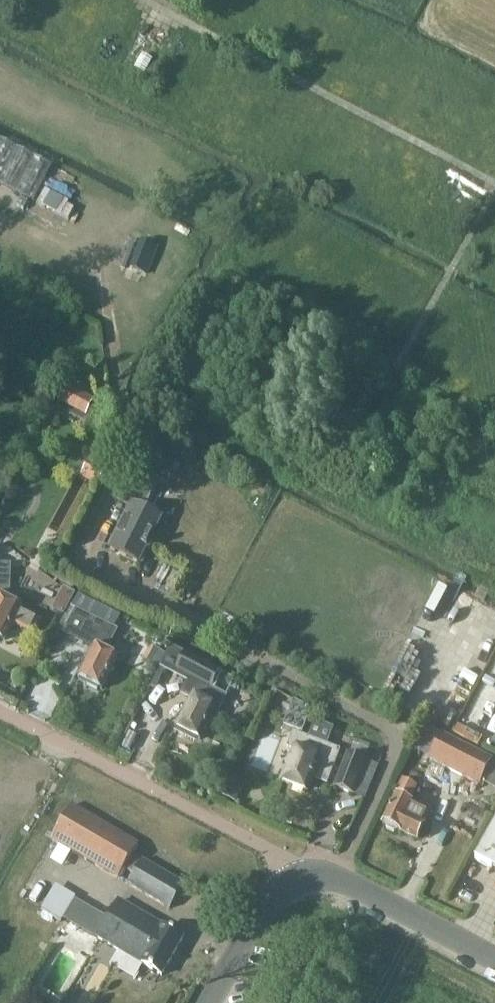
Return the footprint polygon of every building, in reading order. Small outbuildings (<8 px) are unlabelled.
[(150,269),(158,247),(143,241),(134,263),(150,269)] [(48,387),(39,380),(31,390),(40,398),(48,387)] [(92,398),(68,386),(62,398),(85,410),(92,398)] [(109,474),(92,464),(84,478),(102,487),(109,474)] [(144,485),(150,474),(135,466),(129,477),(126,476),(114,500),(132,509),(111,549),(138,563),(161,517),(145,510),(155,490),(144,485)] [(0,642),(2,638),(5,640),(14,624),(24,629),(31,633),(39,618),(31,615),(21,609),(21,607),(9,601),(10,565),(0,565),(0,642)] [(64,588),(53,609),(63,615),(69,606),(75,594),(64,588)] [(63,615),(57,629),(64,632),(94,647),(79,678),(88,682),(87,685),(98,691),(100,688),(103,690),(118,659),(106,652),(117,630),(114,628),(120,615),(118,614),(77,591),(76,592),(75,594),(69,606),(63,615)] [(173,645),(162,666),(191,681),(185,693),(192,697),(176,727),(187,733),(185,737),(194,741),(196,737),(200,739),(217,708),(204,701),(213,685),(221,669),(173,645)] [(303,734),(312,710),(294,700),(284,727),(303,734)] [(328,783),(340,751),(292,732),(286,748),(294,751),(282,782),(308,792),(314,777),(328,783)] [(477,784),(490,759),(442,734),(429,759),(477,784)] [(347,754),(334,787),(353,795),(366,761),(347,754)] [(416,839),(424,825),(429,814),(412,806),(413,805),(408,802),(416,786),(402,779),(394,796),(395,797),(382,823),(386,824),(387,829),(393,832),(397,830),(416,839)] [(242,788),(228,780),(221,794),(236,801),(242,788)] [(118,878),(139,843),(71,804),(68,811),(58,827),(51,839),(118,878)] [(474,860),(494,872),(494,823),(474,860)] [(170,908),(184,883),(143,859),(128,884),(170,908)] [(162,974),(183,937),(118,901),(97,938),(162,974)] [(64,917),(44,905),(41,909),(62,921),(64,917)] [(93,930),(97,922),(87,916),(83,924),(93,930)] [(122,953),(114,968),(140,984),(149,969),(122,953)] [(89,955),(62,1002),(90,1002),(111,967),(89,955)]
